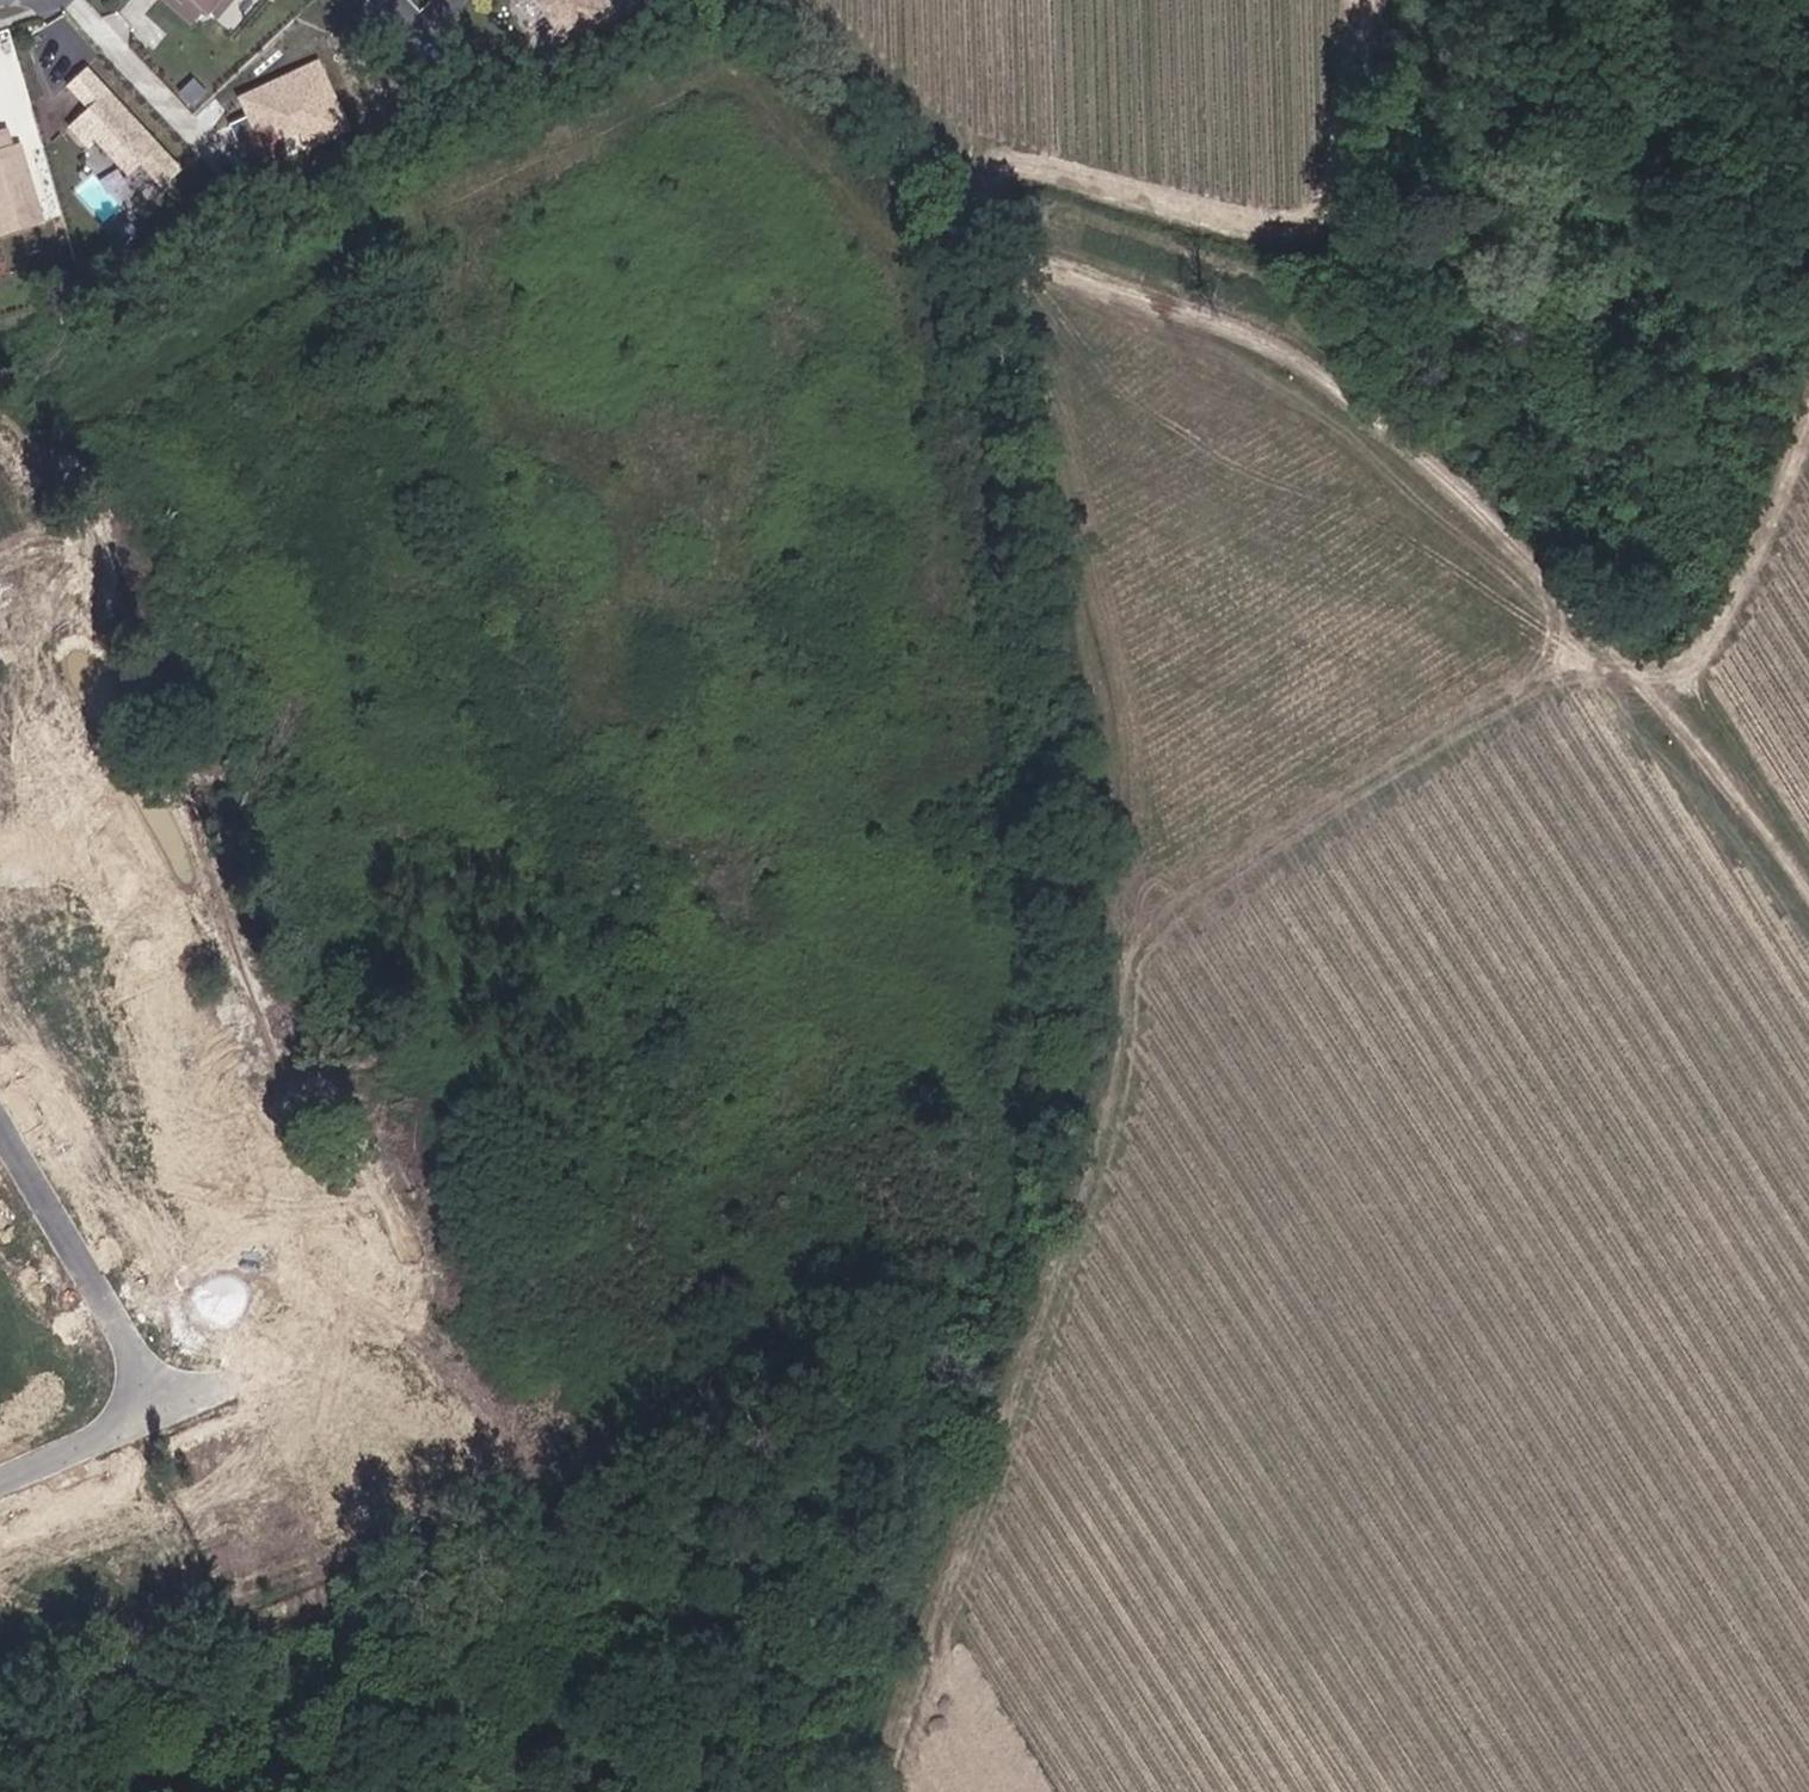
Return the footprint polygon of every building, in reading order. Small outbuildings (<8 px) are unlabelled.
[(211,25),(230,0),(182,0),(211,25)] [(613,4),(611,0),(536,0),(547,19),(551,16),(563,35),(613,4)] [(563,35),(551,16),(547,19),(559,37),(563,35)] [(321,55),(277,75),(238,92),(270,163),(353,125),(321,55)] [(182,172),(89,69),(71,85),(92,109),(72,126),(89,145),(95,139),(129,176),(142,165),(164,189),(182,172)] [(27,185),(32,183),(22,145),(14,147),(9,130),(0,133),(0,213),(5,232),(38,222),(27,185)] [(43,221),(32,183),(27,185),(38,222),(43,221)]
